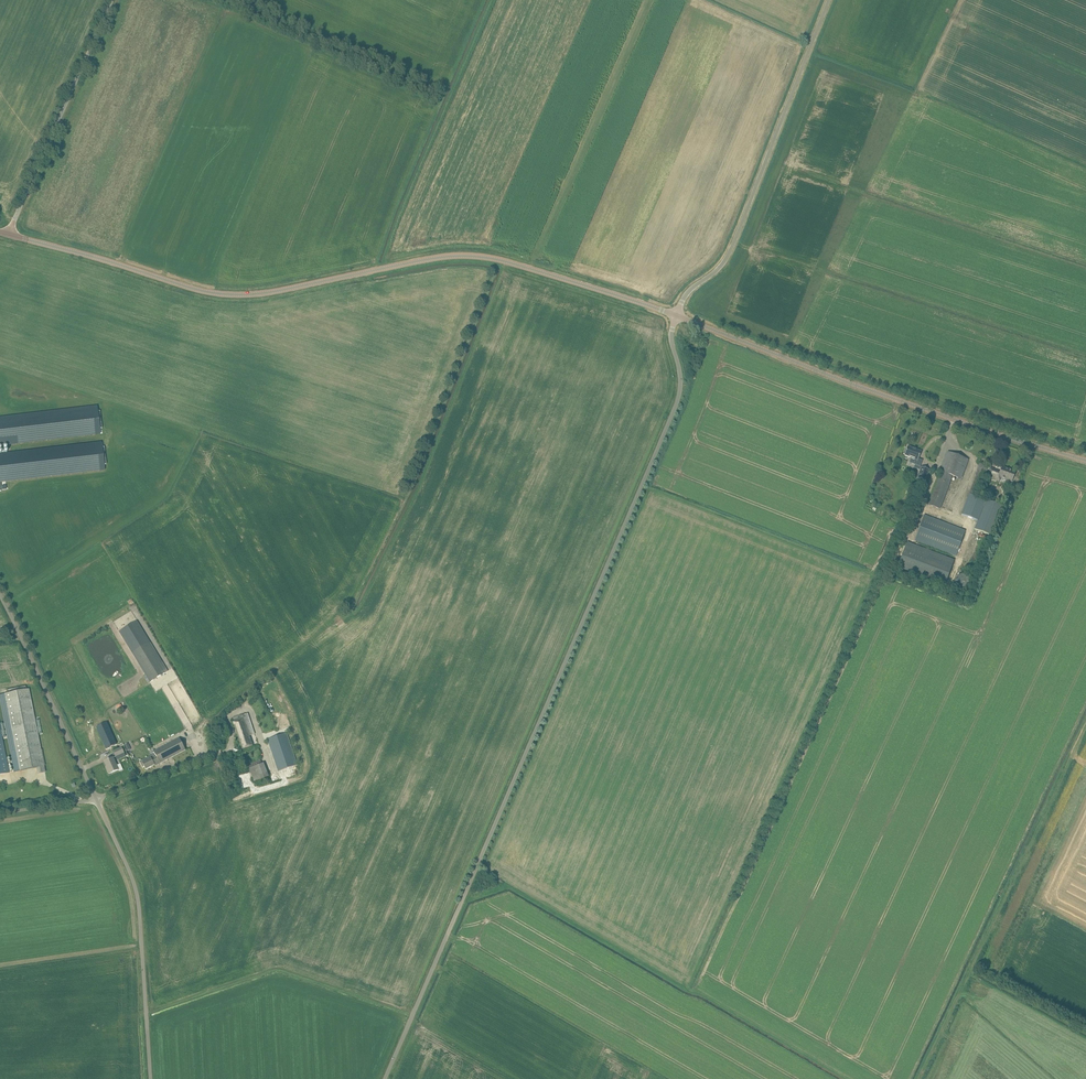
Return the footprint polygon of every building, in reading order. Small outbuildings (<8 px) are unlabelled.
[(0,418),(0,445),(100,434),(100,429),(102,428),(100,411),(98,411),(97,406),(0,418)] [(1,491),(0,482),(105,470),(104,465),(106,464),(104,447),(102,447),(101,442),(0,454),(0,491),(1,491)] [(905,450),(903,454),(905,454),(904,456),(911,458),(909,462),(916,465),(921,451),(908,446),(906,450),(905,450)] [(941,472),(938,480),(949,484),(952,476),(961,479),(967,465),(969,460),(947,452),(945,457),(940,471),(941,472)] [(929,469),(921,466),(917,478),(925,481),(929,469)] [(995,470),(990,468),(987,477),(995,480),(996,477),(998,478),(999,477),(1012,481),(1015,471),(1010,469),(1010,471),(1008,470),(1002,468),(1000,473),(995,471),(995,470)] [(970,493),(962,514),(977,521),(974,529),(991,536),(1003,507),(977,496),(970,493)] [(924,515),(914,540),(956,556),(965,531),(924,515)] [(955,560),(907,542),(898,567),(945,585),(955,560)] [(964,589),(970,577),(960,573),(954,585),(964,589)] [(119,631),(150,682),(168,671),(137,620),(119,631)] [(20,771),(20,770),(37,767),(38,774),(38,773),(45,772),(29,689),(28,689),(26,689),(26,686),(6,690),(7,693),(5,694),(20,771)] [(254,734),(247,713),(237,717),(232,719),(242,749),(248,747),(253,745),(250,736),(254,734)] [(107,723),(96,728),(106,749),(117,745),(107,723)] [(9,773),(9,772),(8,773),(0,732),(0,774),(9,773)] [(297,765),(286,733),(268,739),(278,771),(297,765)] [(143,767),(145,766),(146,769),(154,765),(155,766),(186,750),(179,738),(153,751),(154,754),(140,761),(143,767)] [(124,753),(122,748),(114,751),(116,756),(124,753)] [(116,765),(113,758),(105,761),(108,769),(107,770),(109,774),(119,769),(117,765),(116,765)] [(250,768),(249,768),(254,781),(259,780),(268,776),(263,763),(262,763),(261,760),(249,764),(250,768)]
